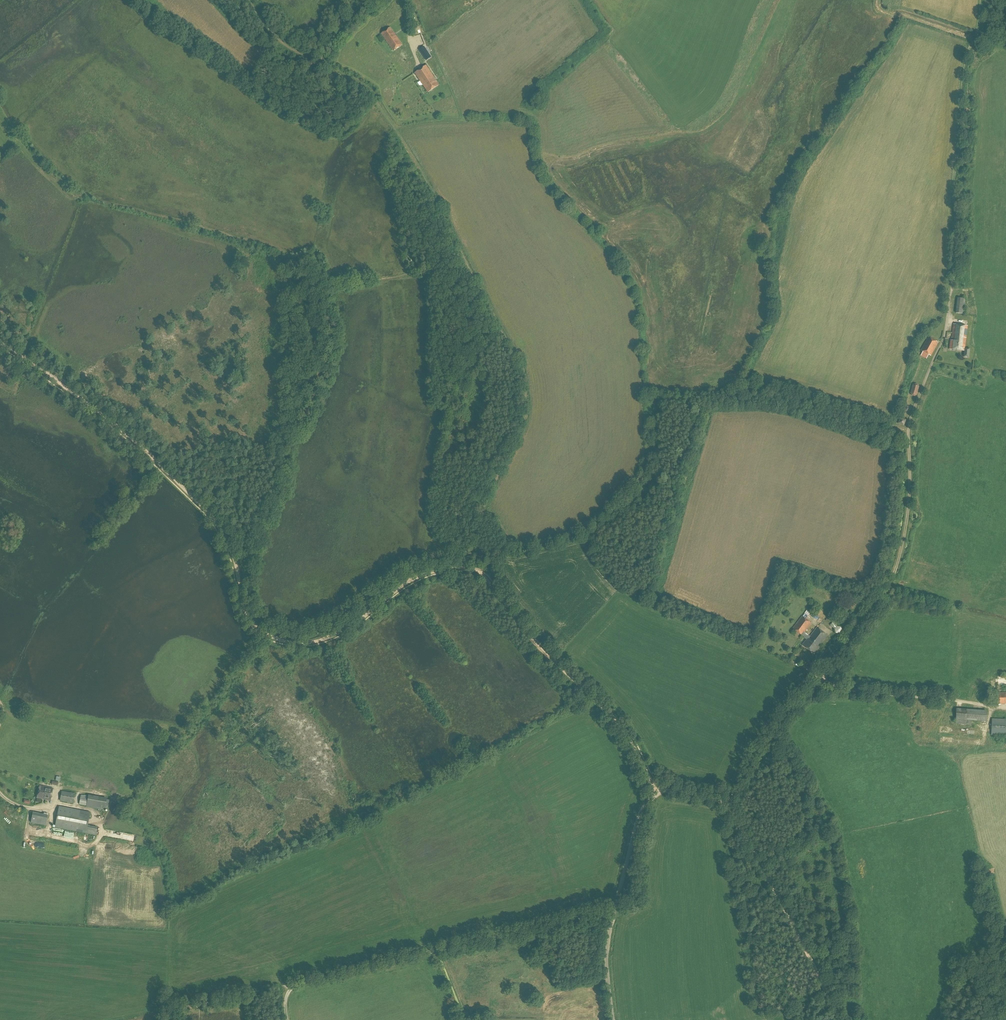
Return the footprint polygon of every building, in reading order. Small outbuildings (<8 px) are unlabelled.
[(402,45),(390,28),(381,34),(393,51),(402,45)] [(431,57),(424,47),(420,49),(427,60),(431,57)] [(419,70),(415,73),(428,92),(439,85),(426,65),(422,68),(419,70)] [(964,314),(965,299),(957,298),(955,313),(964,314)] [(965,348),(967,326),(953,324),(951,340),(950,340),(949,349),(964,351),(964,357),(969,358),(970,349),(965,348)] [(931,356),(938,342),(928,337),(920,350),(923,351),(920,356),(926,359),(928,355),(931,356)] [(914,396),(916,395),(919,387),(917,384),(915,384),(913,385),(911,393),(912,395),(914,396)] [(802,636),(807,639),(802,645),(814,654),(819,648),(818,647),(827,635),(817,627),(810,636),(805,632),(812,623),(806,619),(807,617),(803,614),(793,628),(802,635),(802,636)] [(1005,704),(1005,693),(997,693),(997,704),(1005,704)] [(962,723),(962,717),(987,718),(987,708),(957,707),(956,723),(962,723)] [(992,719),(991,735),(1005,735),(1005,719),(992,719)] [(43,798),(51,800),(53,789),(45,788),(45,787),(39,785),(37,798),(43,799),(43,798)] [(60,801),(73,803),(75,794),(62,791),(60,801)] [(86,807),(105,810),(105,809),(108,809),(110,800),(107,799),(107,798),(88,795),(88,796),(81,795),(79,805),(86,806),(86,807)] [(77,831),(82,832),(96,835),(98,827),(87,825),(90,812),(81,811),(59,806),(55,827),(77,831)] [(46,825),(48,815),(33,813),(31,823),(46,825)]
